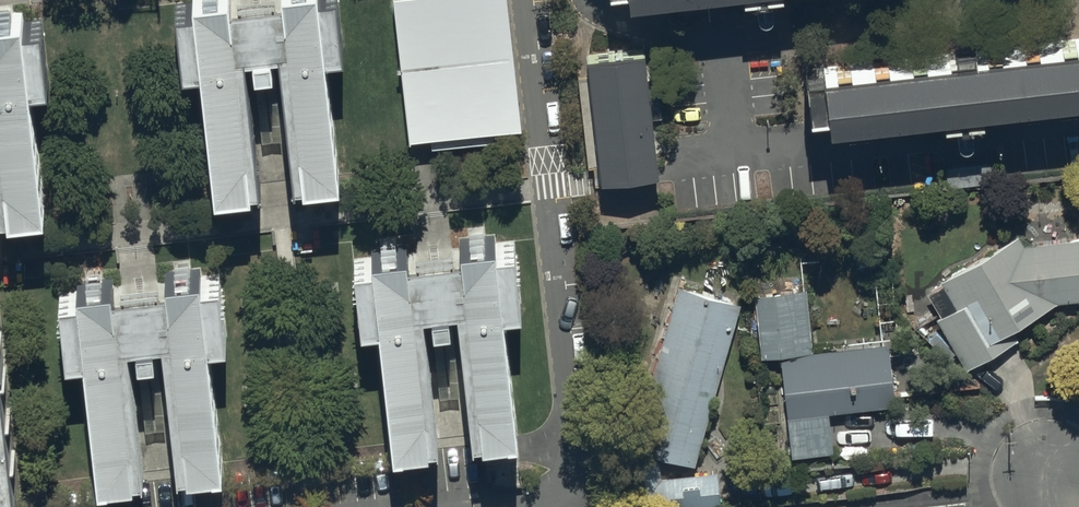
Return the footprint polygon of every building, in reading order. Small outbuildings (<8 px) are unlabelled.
[(169,3),(175,66),(193,64),(206,191),(252,186),(238,60),(273,56),(287,182),(328,177),(315,52),(336,49),(331,0),(260,0),(224,4),(223,0),(188,0),(189,1),(169,3)] [(407,135),(521,122),(507,0),(392,0),(407,135)] [(37,213),(24,87),(45,85),(39,23),(16,25),(15,13),(0,14),(0,217),(37,213)] [(636,42),(577,49),(590,173),(649,166),(636,42)] [(809,125),(1078,96),(1078,42),(804,69),(809,125)] [(371,259),(351,261),(358,325),(375,323),(389,449),(435,444),(421,318),(456,314),(469,440),(511,436),(497,310),(519,308),(512,246),(490,248),(488,235),(455,239),(457,257),(406,262),(404,246),(370,249),(371,259)] [(940,317),(934,321),(965,373),(1008,347),(1002,336),(1056,303),(1078,301),(1078,242),(1024,246),(1019,236),(938,281),(941,286),(927,294),(940,317)] [(73,291),(53,293),(60,356),(77,354),(91,481),(136,476),(122,350),(157,346),(171,472),(213,467),(199,342),(221,339),(214,277),(191,280),(190,267),(156,271),(158,289),(108,294),(106,277),(72,281),(73,291)] [(740,305),(676,286),(630,448),(693,466),(740,305)] [(755,297),(760,356),(781,355),(789,457),(832,453),(828,411),(893,406),(888,344),(811,350),(806,292),(755,297)] [(9,501),(0,403),(0,498),(9,501)] [(624,506),(721,506),(717,471),(661,477),(659,462),(620,466),(624,506)]
